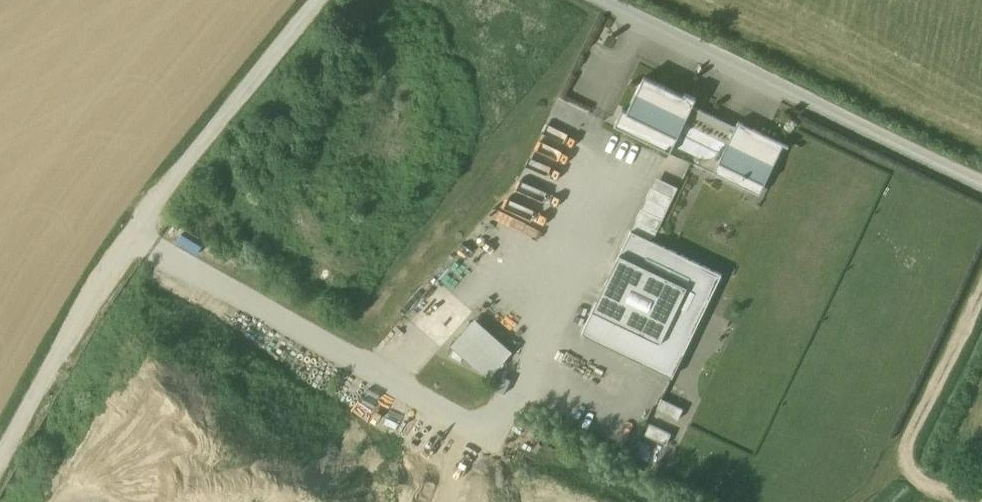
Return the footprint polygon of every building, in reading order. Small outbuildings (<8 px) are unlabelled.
[(684,96),(644,77),(628,111),(623,109),(615,125),(671,152),(693,106),(696,98),(685,93),(684,96)] [(714,116),(693,106),(671,152),(692,162),(714,116)] [(736,127),(714,116),(692,162),(714,173),(736,127)] [(789,146),(738,122),(736,127),(714,173),(750,190),(751,189),(750,189),(755,179),(764,184),(763,184),(765,185),(783,145),(788,148),(789,146)] [(657,177),(652,188),(673,198),(679,188),(657,177)] [(673,198),(652,188),(647,199),(668,209),(673,198)] [(668,209),(647,199),(642,209),(663,220),(668,209)] [(663,220),(642,209),(637,220),(658,230),(663,220)] [(658,230),(637,220),(631,231),(653,241),(658,230)] [(631,231),(582,333),(673,377),(723,275),(653,241),(631,231)] [(465,354),(475,363),(477,357),(499,367),(512,353),(474,320),(461,335),(471,340),(465,354)] [(461,335),(450,357),(461,362),(465,354),(471,340),(461,335)] [(499,367),(477,357),(475,363),(472,368),(494,378),(499,367)] [(684,409),(662,399),(657,410),(679,420),(684,409)] [(672,434),(650,424),(645,435),(666,445),(672,434)]
